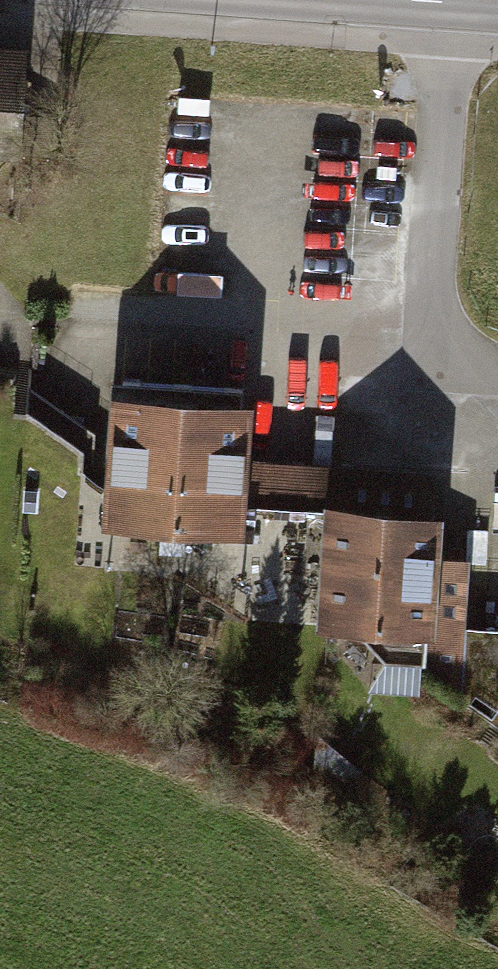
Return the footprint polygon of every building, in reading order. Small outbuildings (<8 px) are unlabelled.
[(29,161),(35,52),(0,50),(0,159),(29,161)] [(172,551),(184,385),(123,380),(118,435),(110,526),(163,531),(162,551),(172,551)] [(243,389),(184,385),(172,551),(182,552),(183,532),(231,536),(235,486),(237,461),(243,389)] [(94,434),(29,388),(25,463),(110,526),(118,435),(94,434)] [(237,461),(235,486),(335,494),(334,515),(433,520),(436,476),(237,461)] [(335,494),(235,486),(231,536),(183,532),(182,552),(172,551),(162,551),(163,531),(110,526),(246,621),(325,627),(334,515),(335,494)] [(430,560),(433,520),(334,515),(325,627),(325,631),(369,634),(368,640),(384,660),(424,662),(424,674),(454,693),(464,564),(430,560)] [(469,629),(463,699),(497,726),(497,631),(469,629)]
